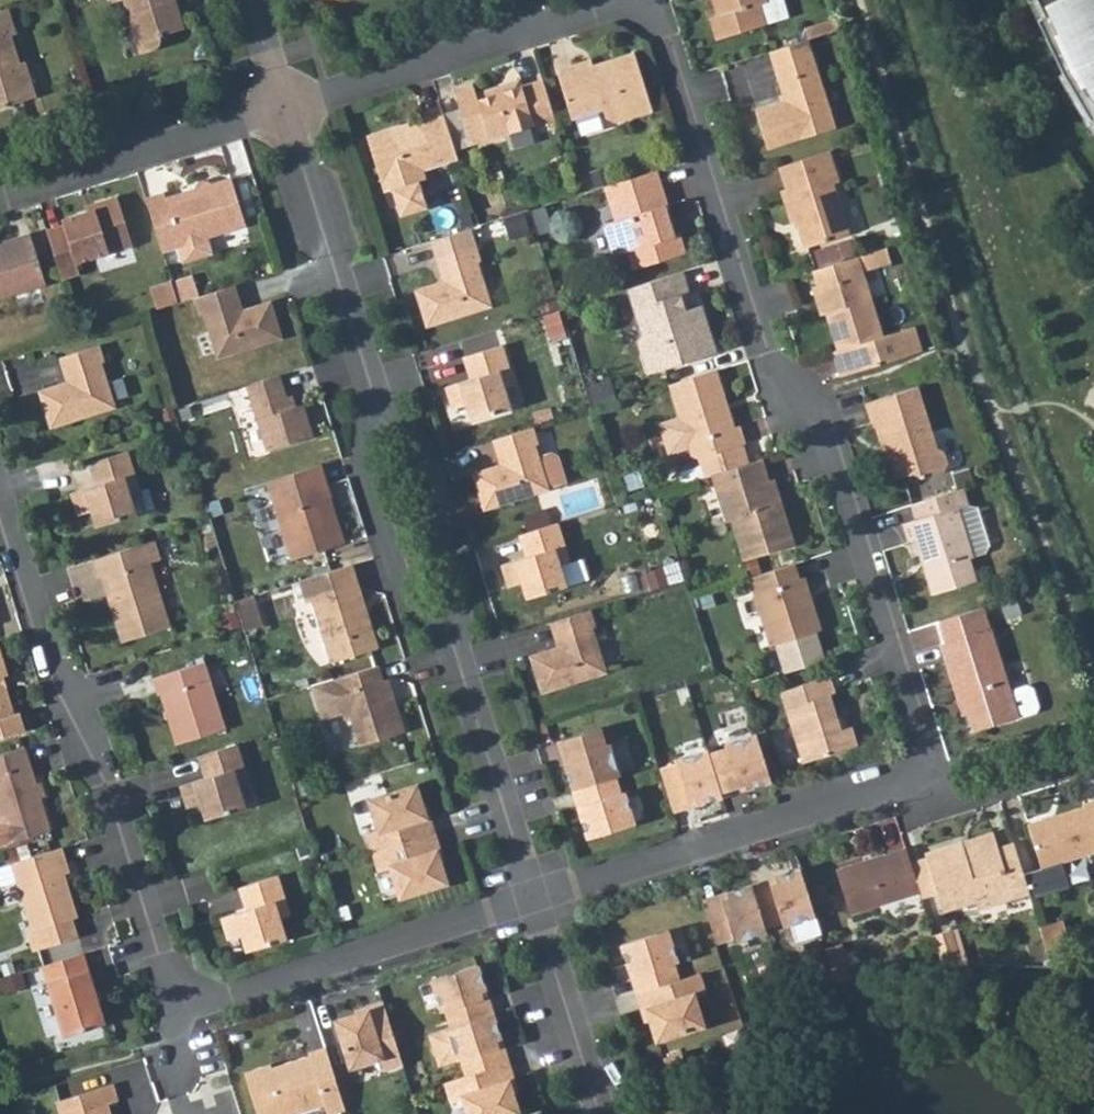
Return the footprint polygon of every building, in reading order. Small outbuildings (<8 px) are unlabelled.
[(140,53),(153,49),(154,49),(156,48),(157,47),(158,46),(159,45),(160,44),(161,43),(161,41),(162,40),(162,39),(162,37),(162,36),(162,35),(162,34),(184,27),(175,0),(124,0),(140,53)] [(718,18),(711,20),(718,41),(765,27),(758,6),(767,4),(766,0),(712,0),(718,18)] [(765,27),(788,19),(782,0),(766,0),(767,4),(758,6),(765,27)] [(1057,77),(1084,123),(1093,136),(1093,0),(1023,0),(1057,77)] [(0,11),(0,105),(40,93),(29,58),(24,60),(15,32),(19,31),(11,7),(0,11)] [(825,22),(829,32),(840,29),(837,18),(825,22)] [(806,28),(809,38),(829,32),(825,22),(806,28)] [(831,126),(805,40),(767,52),(782,100),(755,109),(767,146),(831,126)] [(577,63),(556,70),(576,132),(606,123),(615,126),(656,114),(636,52),(592,66),(595,76),(588,78),(585,70),(577,63)] [(590,59),(577,63),(585,70),(588,78),(595,76),(592,66),(590,59)] [(471,84),(453,90),(471,146),(554,120),(541,79),(476,99),(471,84)] [(402,127),(367,138),(384,193),(392,191),(418,183),(425,180),(423,174),(459,163),(441,107),(421,114),(424,124),(410,129),(404,131),(402,127)] [(826,151),(779,166),(786,189),(781,191),(790,220),(794,219),(803,246),(845,233),(830,187),(837,185),(826,151)] [(659,169),(607,185),(613,202),(626,198),(632,218),(619,222),(605,226),(614,255),(627,251),(633,271),(688,254),(682,236),(680,236),(670,205),(649,212),(643,193),(665,187),(659,169)] [(166,190),(145,198),(162,252),(179,246),(206,237),(248,224),(231,173),(210,181),(206,179),(203,178),(201,179),(198,180),(196,182),(193,187),(167,196),(166,190)] [(418,183),(392,191),(400,217),(426,209),(418,183)] [(665,187),(643,193),(649,212),(670,205),(665,187)] [(46,229),(45,229),(61,278),(80,272),(77,260),(136,242),(120,191),(93,200),(95,207),(86,210),(65,216),(67,222),(46,229)] [(626,198),(613,202),(619,222),(632,218),(626,198)] [(86,210),(95,207),(93,200),(84,203),(86,210)] [(414,286),(426,323),(489,303),(476,261),(482,260),(476,243),(472,227),(441,237),(446,253),(437,256),(444,277),(414,286)] [(0,243),(0,297),(45,283),(30,234),(0,243)] [(206,237),(179,246),(184,262),(211,253),(206,237)] [(432,240),(437,256),(446,253),(441,237),(432,240)] [(83,271),(137,258),(134,246),(80,259),(83,271)] [(881,248),(853,257),(858,273),(886,264),(881,248)] [(853,257),(811,270),(816,284),(809,286),(814,303),(822,301),(837,350),(830,352),(837,377),(919,351),(912,326),(878,337),(858,273),(853,257)] [(685,270),(629,287),(643,333),(642,344),(653,377),(722,354),(706,308),(689,314),(684,298),(693,294),(685,270)] [(172,283),(178,302),(188,299),(182,279),(172,283)] [(172,283),(171,281),(150,288),(157,309),(178,302),(172,283)] [(233,285),(195,297),(200,314),(203,313),(217,357),(280,337),(270,301),(241,310),(233,285)] [(95,343),(60,354),(68,379),(38,389),(49,423),(110,404),(97,361),(101,360),(95,343)] [(464,401),(470,420),(511,408),(505,387),(514,384),(502,344),(474,353),(480,374),(471,377),(446,385),(452,405),(464,401)] [(480,374),(474,353),(465,356),(471,377),(480,374)] [(716,369),(670,383),(679,414),(658,421),(668,452),(689,446),(692,453),(699,458),(704,476),(711,474),(749,462),(743,445),(745,444),(739,426),(734,427),(716,369)] [(281,373),(250,383),(271,450),(314,436),(303,404),(291,407),(281,373)] [(916,385),(864,403),(870,422),(873,421),(883,450),(890,448),(899,476),(913,471),(922,474),(943,468),(946,462),(942,448),(936,444),(916,385)] [(531,427),(499,437),(506,459),(501,466),(474,475),(485,506),(548,485),(533,442),(535,441),(531,427)] [(506,459),(499,437),(492,439),(501,466),(506,459)] [(106,501),(111,516),(148,504),(143,487),(152,484),(140,446),(114,454),(120,474),(113,476),(88,484),(94,504),(106,501)] [(538,455),(548,485),(565,479),(557,454),(551,451),(538,455)] [(120,474),(114,454),(107,456),(113,476),(120,474)] [(769,480),(762,458),(749,462),(711,474),(726,521),(733,519),(745,559),(795,544),(782,504),(771,507),(763,482),(769,480)] [(322,481),(327,479),(322,464),(317,465),(322,481)] [(342,544),(327,498),(332,496),(327,479),(322,481),(317,465),(267,481),(272,497),(292,559),(342,544)] [(769,480),(763,482),(771,507),(782,504),(774,478),(769,480)] [(961,487),(908,504),(913,519),(901,522),(908,542),(913,540),(931,595),(975,581),(967,556),(970,554),(982,551),(986,544),(974,505),(967,502),(965,502),(961,487)] [(557,522),(526,532),(532,552),(525,554),(501,562),(507,583),(519,580),(524,596),(566,583),(559,562),(569,559),(557,522)] [(526,532),(518,534),(525,554),(532,552),(526,532)] [(157,558),(152,540),(92,559),(97,576),(100,575),(109,572),(117,600),(109,603),(120,639),(171,623),(151,559),(157,558)] [(792,563),(748,577),(771,647),(820,631),(811,603),(804,605),(802,599),(808,597),(802,578),(797,580),(792,563)] [(347,565),(304,578),(311,600),(318,598),(338,664),(380,651),(359,585),(353,586),(347,565)] [(117,600),(109,572),(100,575),(109,603),(117,600)] [(234,600),(244,630),(262,624),(253,595),(234,600)] [(948,640),(939,643),(957,700),(964,698),(968,710),(974,728),(1018,715),(1035,709),(1038,705),(1031,685),(1027,682),(1009,688),(990,627),(984,607),(942,620),(948,640)] [(588,610),(554,621),(563,650),(556,652),(529,661),(539,694),(604,674),(591,632),(594,631),(588,610)] [(563,650),(554,621),(547,623),(556,652),(563,650)] [(0,650),(0,738),(27,729),(21,710),(15,712),(4,677),(8,676),(0,650)] [(158,696),(174,746),(224,730),(203,665),(152,681),(156,696),(158,696)] [(377,681),(372,666),(311,685),(321,719),(342,712),(344,719),(350,717),(359,745),(404,731),(388,678),(377,681)] [(782,691),(805,764),(866,745),(860,729),(856,730),(852,731),(848,721),(840,696),(843,695),(837,674),(782,691)] [(968,710),(964,698),(957,700),(961,713),(968,710)] [(597,728),(562,739),(569,760),(562,763),(571,790),(577,788),(613,776),(617,775),(607,744),(602,745),(597,728)] [(709,755),(720,791),(742,784),(744,790),(771,782),(756,734),(724,744),(725,749),(709,755)] [(234,744),(203,754),(210,777),(203,779),(178,788),(185,810),(196,806),(200,819),(243,806),(236,787),(247,783),(234,744)] [(10,844),(51,831),(24,747),(0,754),(0,811),(4,823),(0,824),(0,847),(10,844)] [(676,765),(660,770),(671,806),(693,799),(695,805),(722,797),(720,791),(709,755),(707,749),(675,759),(676,765)] [(210,777),(203,754),(196,756),(203,779),(210,777)] [(613,776),(577,788),(584,808),(578,810),(586,837),(632,822),(622,791),(618,792),(613,776)] [(432,835),(417,788),(369,803),(378,833),(368,836),(373,853),(432,835)] [(1081,804),(1082,808),(1027,826),(1041,870),(1024,876),(1029,892),(1032,901),(1069,889),(1061,865),(1093,854),(1093,799),(1081,804)] [(990,831),(961,841),(963,849),(993,840),(990,831)] [(448,885),(432,835),(373,853),(380,872),(390,869),(400,900),(448,885)] [(1024,876),(1012,840),(997,844),(995,839),(993,840),(963,849),(961,841),(926,852),(928,860),(939,895),(945,914),(977,903),(979,908),(1029,892),(1024,876)] [(911,865),(905,846),(835,868),(849,913),(920,892),(911,865)] [(57,870),(51,850),(3,865),(25,934),(20,936),(25,954),(69,941),(64,922),(69,921),(53,871),(57,870)] [(939,895),(928,860),(911,865),(920,892),(922,900),(939,895)] [(780,882),(754,891),(765,926),(784,920),(786,927),(815,918),(801,869),(778,877),(780,882)] [(238,932),(243,948),(282,936),(276,917),(287,914),(274,875),(246,884),(253,904),(243,907),(220,914),(227,936),(238,932)] [(253,904),(246,884),(237,887),(243,907),(253,904)] [(728,898),(705,905),(716,941),(734,936),(736,941),(766,932),(765,926),(754,891),(752,885),(726,893),(728,898)] [(1061,916),(1039,923),(1046,947),(1069,940),(1061,916)] [(667,928),(620,943),(628,968),(633,966),(641,991),(678,980),(672,959),(677,958),(667,928)] [(933,935),(942,964),(948,963),(962,964),(951,929),(933,935)] [(85,951),(45,964),(67,1037),(108,1023),(85,951)] [(486,991),(478,967),(433,981),(442,1011),(447,1009),(453,1025),(488,1014),(481,993),(486,991)] [(674,981),(641,991),(656,1038),(703,1023),(694,995),(704,991),(699,973),(674,981)] [(402,1062),(384,1004),(334,1020),(348,1063),(379,1054),(383,1068),(402,1062)] [(502,1040),(494,1013),(488,1014),(453,1025),(426,1034),(436,1066),(462,1058),(467,1074),(503,1063),(496,1041),(502,1040)] [(323,1103),(327,1113),(344,1108),(325,1046),(306,1052),(307,1055),(269,1067),(268,1064),(245,1071),(258,1113),(287,1113),(323,1103)] [(688,1071),(682,1052),(665,1057),(672,1079),(688,1071)] [(467,1074),(445,1081),(452,1101),(473,1095),(479,1113),(519,1113),(503,1063),(467,1074)] [(60,1102),(64,1113),(113,1113),(111,1105),(120,1102),(114,1085),(60,1102)]
